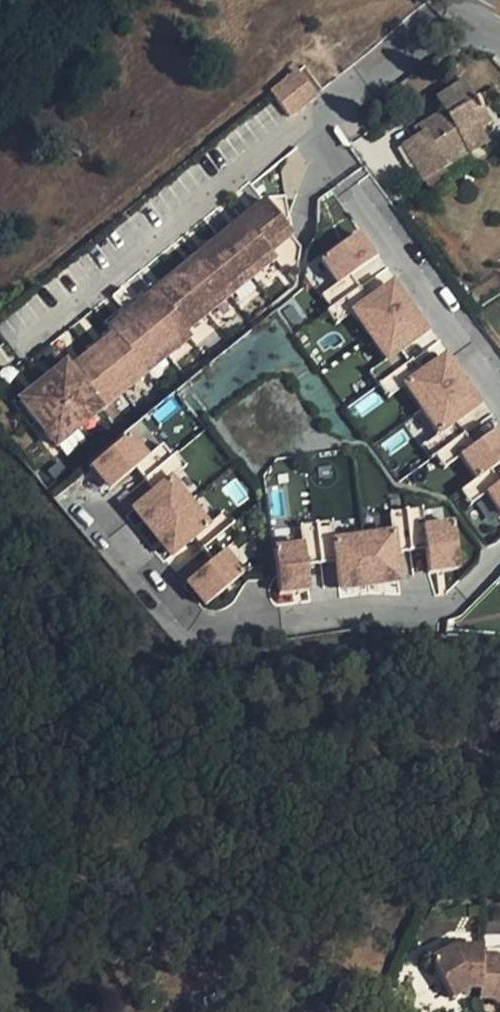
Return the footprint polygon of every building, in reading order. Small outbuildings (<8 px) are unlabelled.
[(315,91),(299,70),(272,92),(277,98),(289,113),(315,91)] [(415,138),(401,147),(422,183),(485,145),(477,132),(488,126),(474,104),(472,105),(461,85),(434,102),(441,113),(445,120),(415,138)] [(441,113),(412,131),(415,138),(445,120),(441,113)] [(180,326),(269,254),(264,248),(286,230),(264,203),(108,330),(113,335),(140,369),(185,332),(180,326)] [(286,230),(264,248),(269,254),(291,236),(286,230)] [(350,277),(373,261),(356,236),(321,262),(337,285),(338,286),(350,277)] [(269,254),(180,326),(185,332),(274,260),(269,254)] [(330,310),(359,290),(350,277),(338,286),(337,285),(321,297),(330,310)] [(369,338),(408,310),(391,285),(368,302),(351,314),(352,314),(369,338)] [(351,314),(368,302),(359,290),(330,310),(326,313),(335,326),(352,314),(351,314)] [(402,351),(426,334),(408,310),(369,338),(386,362),(402,351)] [(185,332),(140,369),(145,375),(190,338),(185,332)] [(96,405),(140,369),(113,335),(69,371),(64,365),(19,402),(55,447),(100,410),(96,405)] [(378,386),(411,363),(402,351),(386,362),(385,361),(369,373),(378,386)] [(421,411),(461,383),(443,359),(420,375),(404,387),(404,388),(421,411)] [(404,387),(420,375),(411,363),(378,386),(388,400),(404,388),(404,387)] [(140,369),(96,405),(100,410),(145,375),(140,369)] [(455,424),(478,407),(461,383),(421,411),(438,435),(438,436),(455,424)] [(435,457),(464,436),(455,424),(438,436),(438,435),(421,446),(430,460),(435,457)] [(499,465),(499,438),(496,432),(472,449),(460,457),(461,458),(477,481),(499,465)] [(460,457),(472,449),(464,436),(435,457),(444,470),(461,458),(460,457)] [(134,470),(145,461),(145,460),(126,438),(89,469),(108,492),(134,470)] [(143,482),(171,459),(160,447),(145,460),(145,461),(134,470),(143,482)] [(169,482),(185,469),(174,456),(171,459),(143,482),(153,494),(169,481),(169,482)] [(486,494),(498,485),(490,473),(460,493),(470,507),(487,495),(486,494)] [(169,482),(169,481),(153,494),(131,512),(150,535),(188,504),(169,482)] [(498,485),(486,494),(487,495),(499,513),(499,484),(498,485)] [(191,540),(207,527),(206,526),(188,504),(150,535),(169,558),(191,540)] [(422,525),(419,505),(403,508),(409,547),(424,545),(421,525),(422,525)] [(409,547),(403,508),(387,510),(390,530),(391,530),(394,550),(409,547)] [(228,529),(232,525),(222,513),(206,526),(207,527),(191,540),(201,551),(228,529)] [(333,538),(330,518),(314,520),(320,560),(335,558),(332,538),(333,538)] [(320,560),(314,520),(298,522),(301,542),(302,542),(305,562),(320,560)] [(457,565),(451,521),(422,525),(421,525),(424,545),(427,569),(457,565)] [(223,554),(239,541),(228,529),(201,551),(211,563),(222,553),(223,554)] [(394,550),(391,530),(390,530),(362,534),(368,582),(398,578),(394,550)] [(368,582),(362,534),(333,538),(332,538),(335,558),(339,586),(368,582)] [(305,562),(302,542),(301,542),(272,546),(279,590),(308,586),(305,562)] [(204,608),(242,576),(223,554),(222,553),(211,563),(185,584),(204,608)] [(452,949),(430,961),(450,999),(469,989),(480,989),(481,959),(481,950),(452,949)] [(481,959),(480,989),(480,1000),(489,1000),(499,1006),(499,960),(481,959)]
